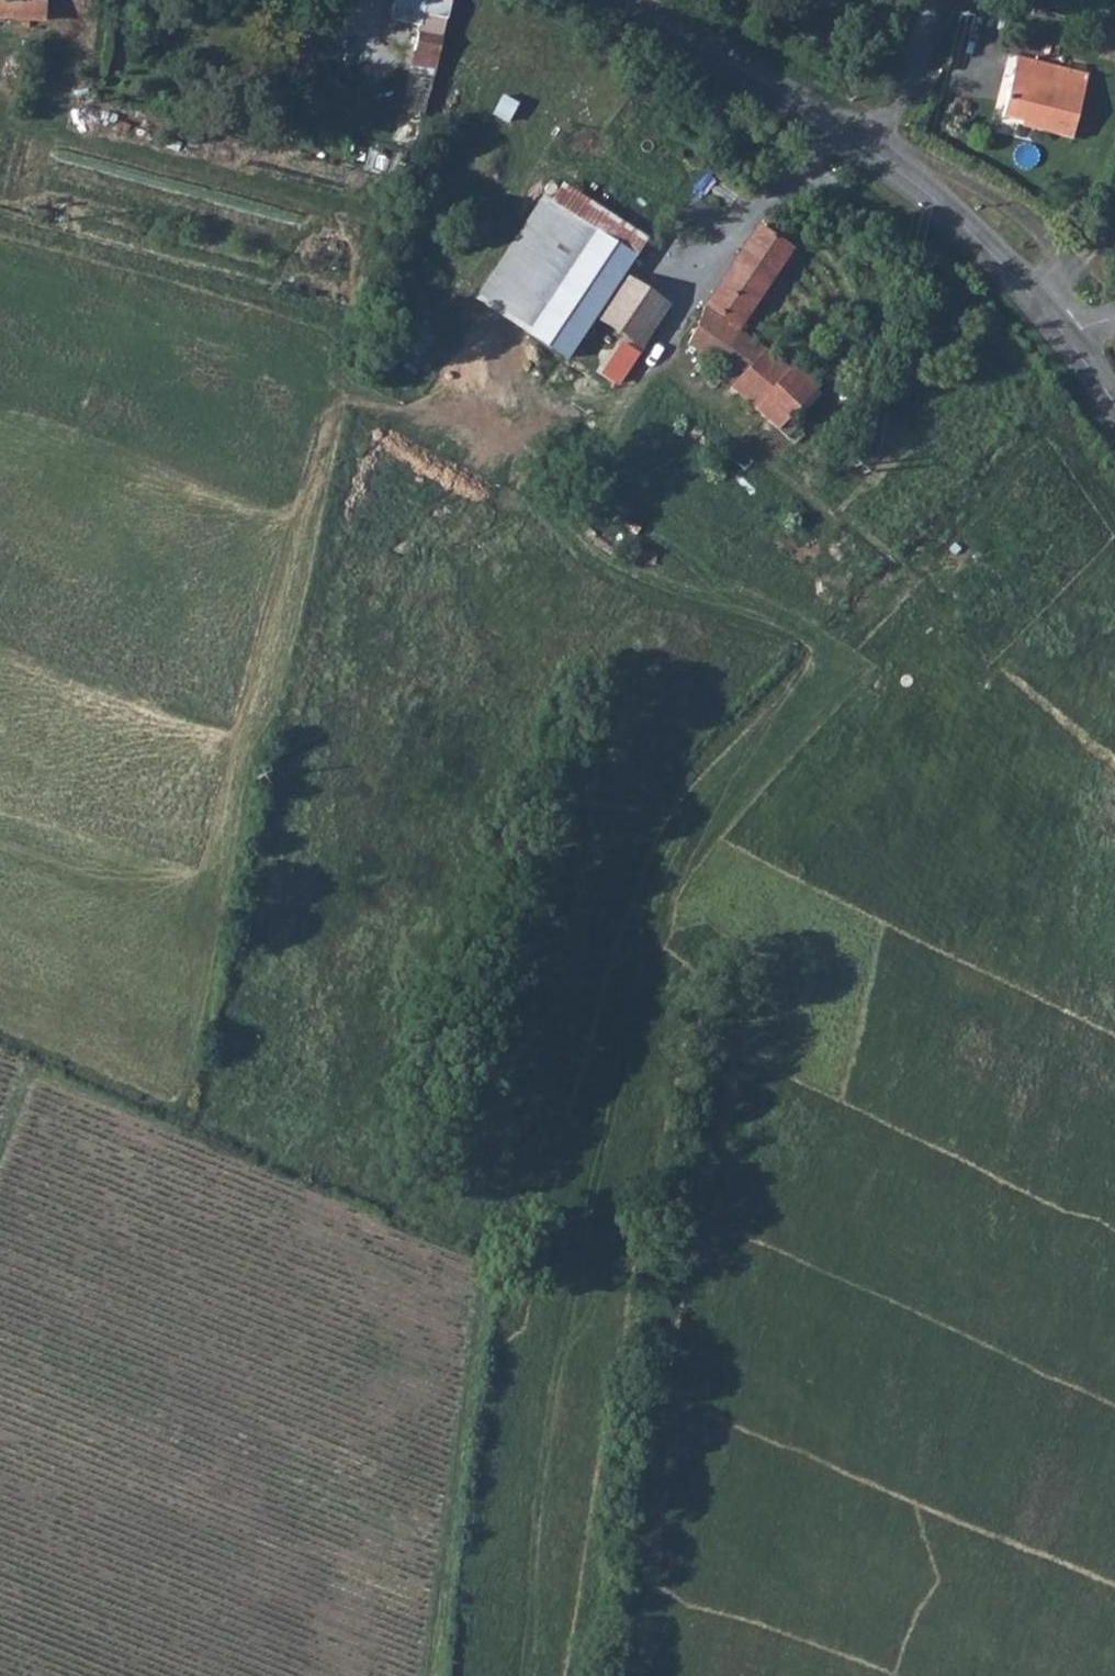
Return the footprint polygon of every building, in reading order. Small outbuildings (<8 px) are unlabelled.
[(40,20),(42,0),(0,0),(0,18),(40,20)] [(390,21),(417,27),(421,14),(446,19),(451,0),(394,0),(390,21)] [(407,73),(433,81),(444,30),(433,27),(429,37),(415,35),(407,73)] [(1011,59),(997,117),(1031,125),(1031,131),(1067,141),(1084,79),(1011,59)] [(538,203),(476,297),(565,359),(594,314),(620,273),(632,256),(538,203)] [(756,225),(707,305),(740,327),(790,247),(756,225)] [(620,273),(594,314),(640,348),(654,326),(666,305),(620,273)] [(703,310),(685,346),(721,368),(716,376),(789,436),(798,426),(789,418),(819,385),(795,363),(790,369),(703,310)]
